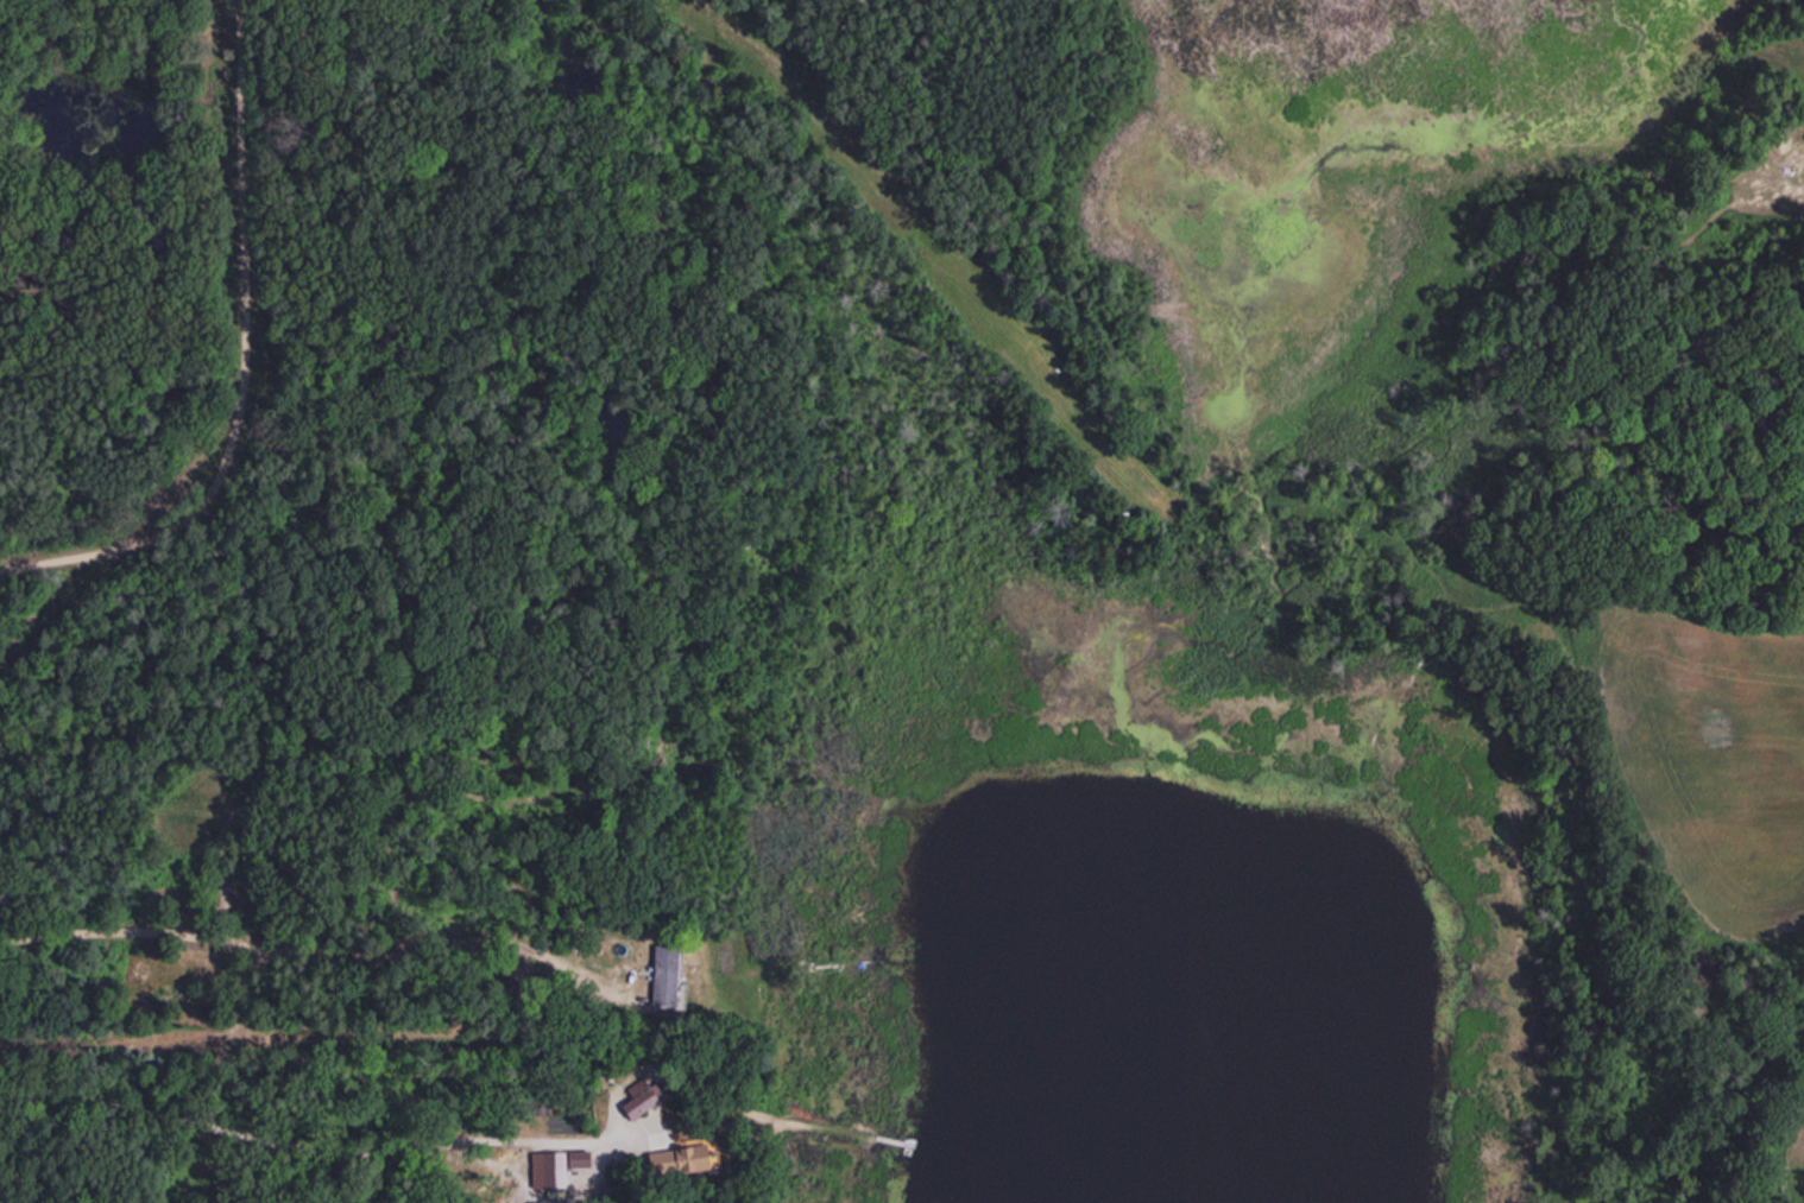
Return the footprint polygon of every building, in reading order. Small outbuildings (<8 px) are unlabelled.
[(651,1004),(675,1004),(676,946),(651,946),(651,1004)] [(649,1176),(708,1170),(705,1144),(646,1151),(649,1176)] [(588,1152),(545,1157),(549,1193),(592,1188),(588,1152)]
